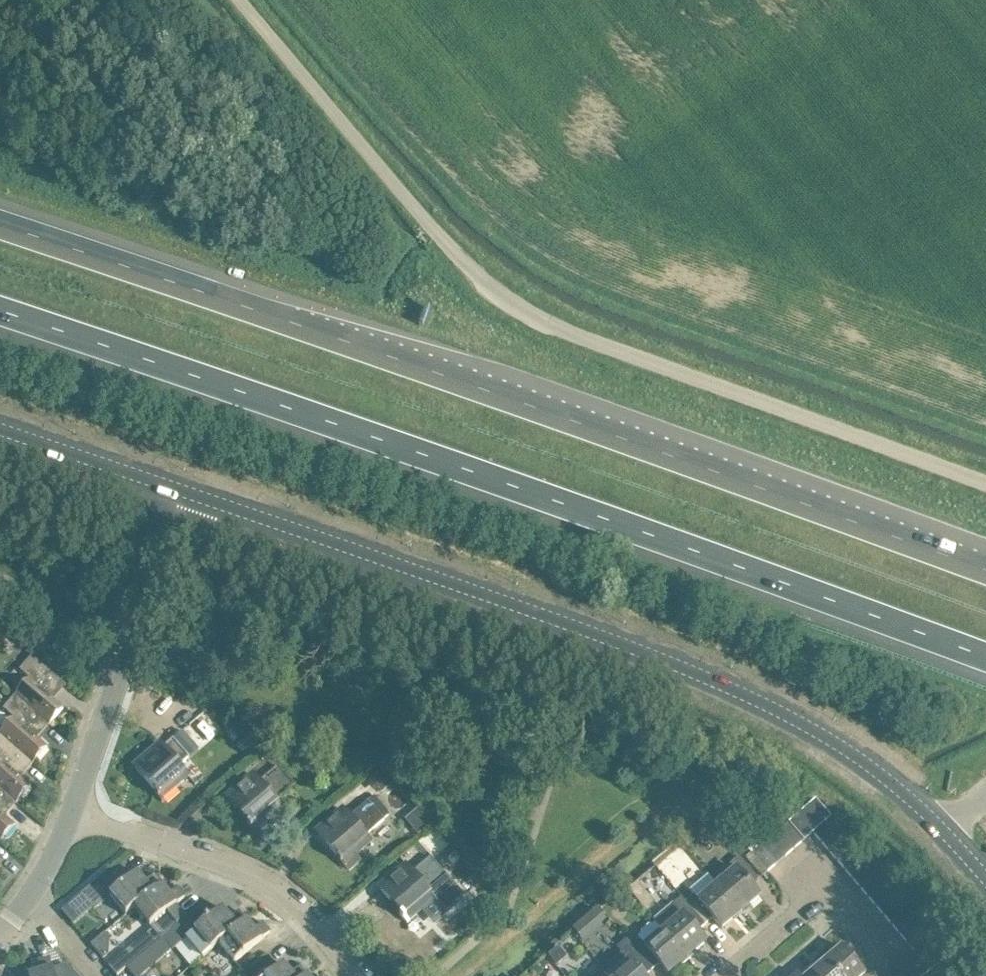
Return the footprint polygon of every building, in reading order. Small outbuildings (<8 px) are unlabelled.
[(45,638),(34,649),(63,677),(74,666),(45,638)] [(66,685),(51,672),(32,656),(20,670),(30,679),(16,695),(47,724),(49,725),(63,709),(52,698),(63,685),(65,686),(66,685)] [(47,748),(35,737),(47,724),(16,695),(3,709),(13,718),(0,733),(0,735),(31,763),(33,764),(47,748)] [(31,787),(19,776),(31,763),(0,735),(0,788),(15,802),(16,803),(31,787)] [(189,759),(173,740),(164,748),(162,746),(135,768),(156,792),(154,794),(162,802),(164,800),(162,798),(177,785),(188,776),(180,766),(189,759)] [(295,786),(279,767),(261,783),(255,776),(228,799),(248,823),(247,825),(257,836),(259,835),(258,833),(267,824),(265,821),(281,807),(277,801),(295,786)] [(14,826),(3,815),(15,802),(0,788),(0,842),(14,826)] [(388,812),(375,798),(369,803),(368,801),(350,817),(345,810),(317,834),(338,858),(337,859),(344,868),(345,867),(348,870),(358,860),(354,856),(371,840),(367,836),(385,820),(382,817),(388,812)] [(804,841),(813,833),(831,818),(816,799),(788,823),(804,841)] [(434,821),(446,840),(464,828),(452,809),(434,821)] [(821,842),(839,827),(831,818),(813,833),(821,842)] [(794,849),(804,841),(788,823),(779,831),(794,849)] [(829,852),(847,836),(839,827),(821,842),(829,852)] [(786,857),(794,849),(779,831),(770,839),(786,857)] [(836,860),(854,845),(847,836),(829,852),(836,860)] [(776,864),(786,857),(770,839),(761,846),(776,864)] [(844,869),(862,854),(854,845),(836,860),(844,869)] [(767,872),(776,864),(761,846),(752,855),(767,872)] [(852,879),(870,863),(862,854),(844,869),(852,879)] [(447,877),(431,857),(413,873),(408,867),(381,890),(401,914),(400,916),(407,924),(410,922),(408,920),(433,899),(437,903),(456,887),(447,877)] [(760,897),(750,886),(758,880),(739,857),(732,863),(736,868),(717,884),(741,912),(758,897),(759,898),(760,897)] [(860,888),(878,872),(870,863),(852,879),(860,888)] [(867,897),(886,881),(878,872),(860,888),(867,897)] [(145,883),(137,873),(118,889),(105,874),(81,894),(94,910),(110,896),(126,915),(134,908),(134,909),(161,885),(153,876),(145,883)] [(875,906),(893,891),(886,881),(867,897),(875,906)] [(741,912),(717,884),(700,899),(695,894),(685,902),(705,925),(713,919),(722,929),(723,929),(722,928),(740,913),(741,914),(741,913),(741,912)] [(176,904),(185,897),(177,887),(169,894),(161,885),(134,909),(152,930),(161,940),(162,939),(187,917),(176,904)] [(875,906),(883,916),(901,900),(893,891),(875,906)] [(883,916),(891,925),(910,910),(901,900),(883,916)] [(706,943),(697,932),(705,925),(685,902),(677,909),(682,914),(663,930),(687,959),(688,959),(687,958),(705,943),(705,944),(706,943)] [(230,919),(222,908),(194,932),(187,939),(202,957),(210,951),(211,951),(219,944),(247,921),(239,912),(230,919)] [(891,925),(899,935),(918,919),(910,910),(891,925)] [(906,943),(925,927),(918,919),(899,935),(906,943)] [(254,930),(247,921),(219,944),(235,963),(255,945),(270,932),(262,923),(254,930)] [(663,930),(661,931),(654,923),(652,924),(649,924),(641,930),(640,934),(637,937),(640,940),(632,947),(631,947),(651,971),(659,964),(668,975),(669,974),(668,973),(686,959),(687,959),(663,930)] [(140,958),(161,940),(152,930),(109,966),(117,975),(127,968),(139,957),(140,958)] [(948,955),(933,937),(914,952),(905,960),(919,975),(924,975),(948,955)] [(127,968),(134,975),(140,975),(172,949),(162,939),(161,940),(140,958),(139,957),(127,968)] [(651,971),(631,947),(632,947),(625,939),(616,947),(622,953),(603,969),(609,975),(645,975),(651,971)] [(850,946),(845,951),(841,947),(833,955),(828,949),(820,955),(838,975),(876,975),(850,946)] [(820,955),(814,961),(819,967),(811,973),(813,975),(838,975),(820,955)] [(49,959),(38,962),(41,972),(29,975),(77,975),(70,967),(69,968),(65,969),(64,965),(52,969),(49,959)] [(905,960),(896,967),(903,975),(919,975),(905,960)] [(283,964),(269,975),(307,975),(300,967),(291,974),(283,964)] [(887,975),(888,975),(903,975),(896,967),(887,975)]
